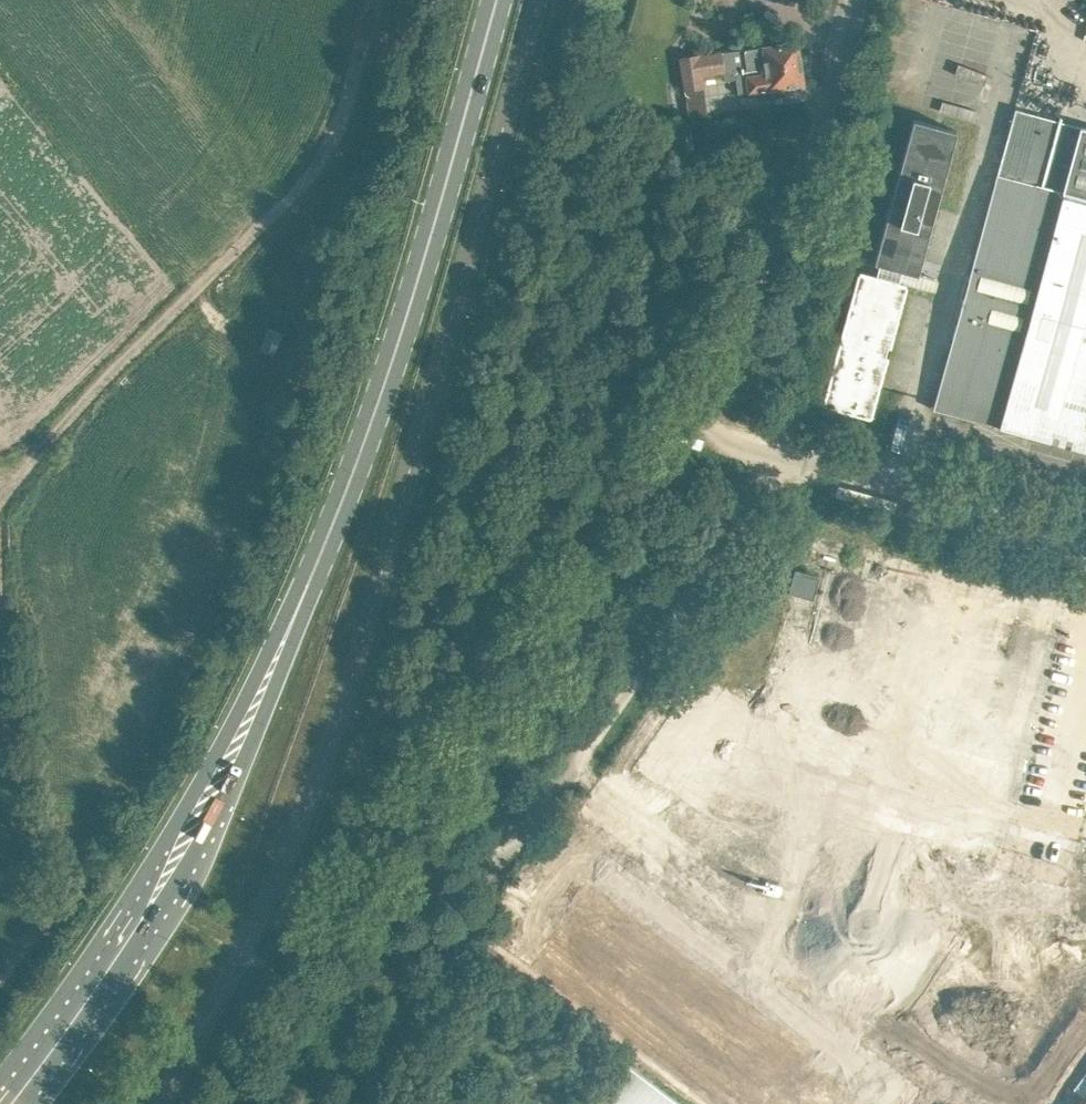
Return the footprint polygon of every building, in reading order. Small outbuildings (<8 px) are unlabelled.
[(804,83),(798,41),(680,57),(684,87),(704,84),(702,74),(723,71),(725,79),(736,78),(738,93),(804,83)] [(1060,121),(1061,117),(1060,116),(1058,120),(1015,108),(933,409),(1085,450),(1085,128),(1060,121)] [(666,117),(653,119),(654,132),(668,130),(666,117)] [(750,143),(747,117),(703,123),(707,149),(750,143)] [(917,273),(957,130),(913,118),(874,261),(880,263),(876,275),(860,271),(824,404),(870,417),(906,284),(900,282),(903,269),(917,273)] [(863,443),(866,432),(855,429),(852,440),(863,443)] [(795,569),(789,592),(813,599),(820,575),(795,569)] [(526,1064),(521,1075),(527,1078),(535,1075),(537,1069),(526,1064)] [(628,1065),(599,1103),(680,1103),(628,1065)] [(1072,1087),(1083,1095),(1085,1091),(1085,1068),(1072,1087)]
